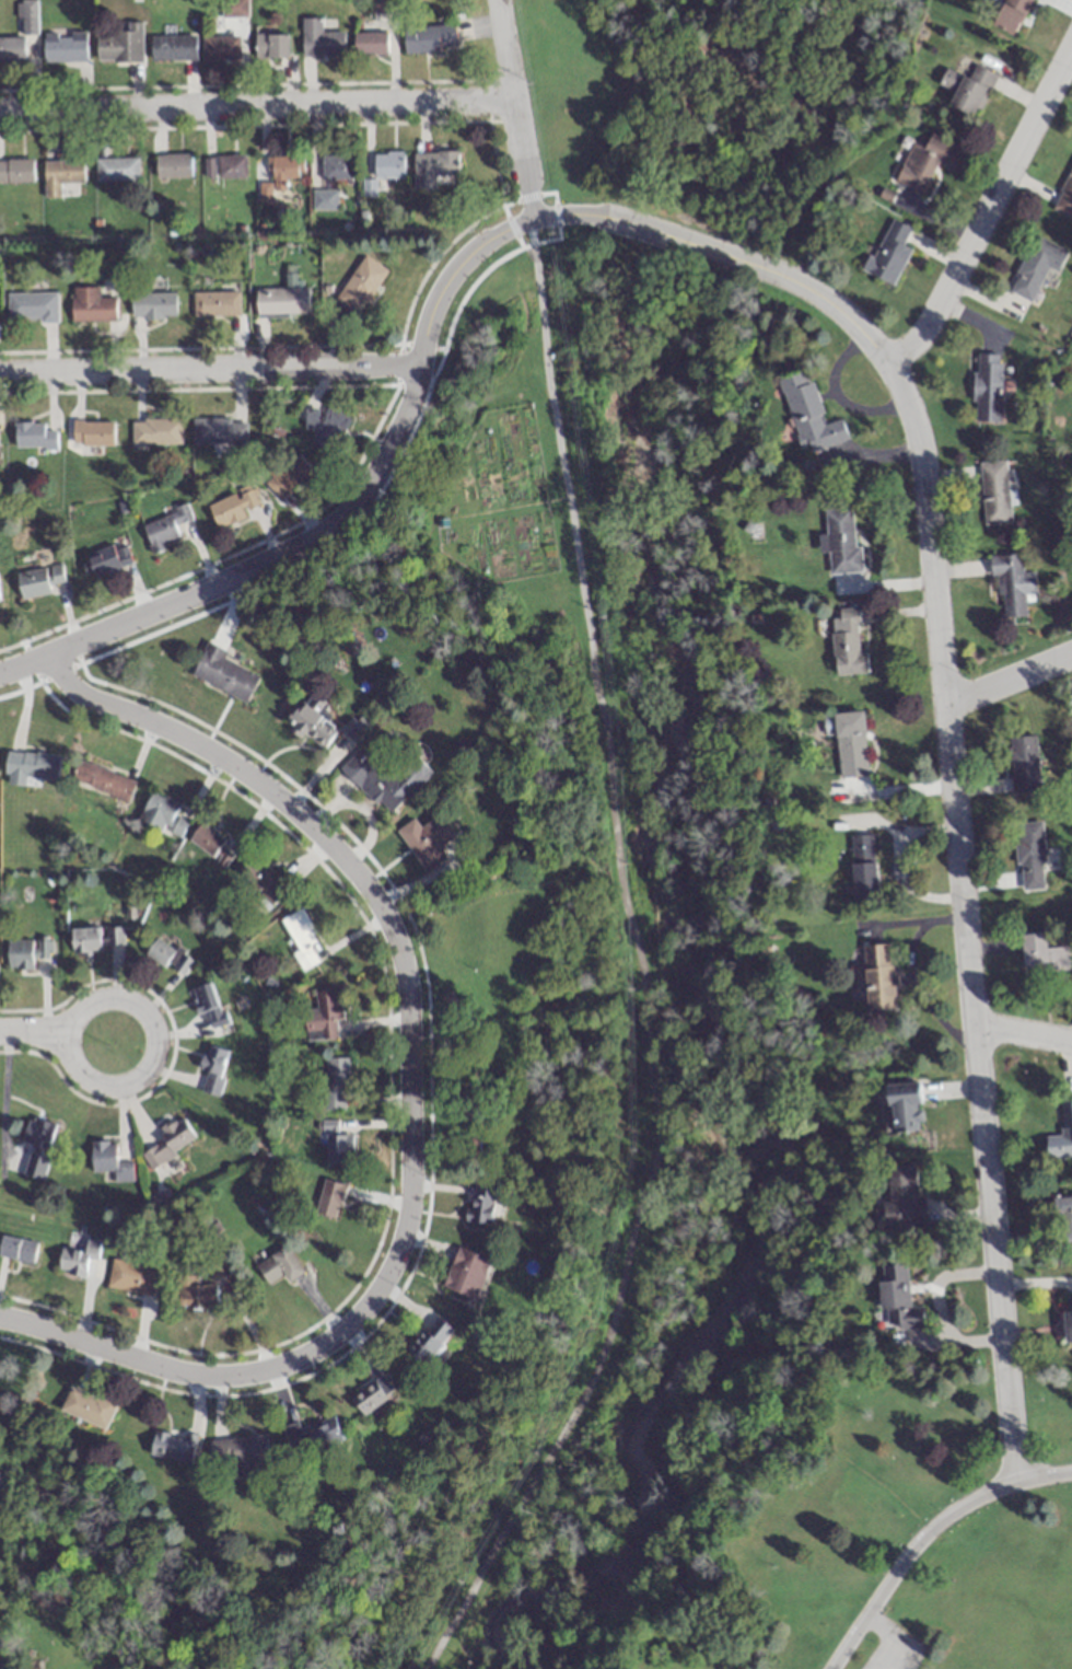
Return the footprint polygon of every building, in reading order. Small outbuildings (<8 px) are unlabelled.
[(1030,0),(1005,0),(994,25),(1016,34),(1030,0)] [(301,56),(343,56),(343,32),(320,32),(320,19),(301,19),(301,56)] [(142,22),(126,22),(126,33),(96,33),(96,62),(142,62),(142,22)] [(455,52),(454,26),(402,27),(403,53),(455,52)] [(43,62),(86,62),(86,33),(43,33),(43,62)] [(384,55),(384,33),(353,33),(353,55),(384,55)] [(288,58),(288,34),(254,34),(254,58),(288,58)] [(150,36),(150,60),(195,60),(195,36),(150,36)] [(238,36),(201,36),(201,60),(238,60),(238,36)] [(23,37),(0,37),(0,61),(23,61),(23,37)] [(949,104),(975,117),(996,75),(974,64),(968,77),(964,74),(949,104)] [(896,181),(923,192),(935,163),(955,171),(964,148),(930,134),(924,148),(911,142),(896,181)] [(403,178),(403,152),(373,152),(373,178),(403,178)] [(457,178),(457,153),(413,153),(413,190),(438,190),(438,178),(457,178)] [(190,154),(155,154),(155,177),(190,177),(190,154)] [(320,180),(350,180),(350,154),(320,154),(320,180)] [(245,178),(245,155),(203,155),(203,178),(245,178)] [(258,182),(258,201),(271,201),(271,190),(286,190),(286,179),(297,179),(297,155),(270,155),(270,182),(258,182)] [(95,181),(138,181),(138,158),(95,158),(95,181)] [(32,183),(32,160),(0,160),(0,183),(32,183)] [(83,160),(43,160),(43,198),(60,198),(60,183),(83,183),(83,160)] [(1052,210),(1071,219),(1071,164),(1052,210)] [(864,270),(893,285),(910,248),(902,244),(911,228),(889,217),(864,270)] [(1067,250),(1032,235),(1009,291),(1033,301),(1047,267),(1058,271),(1067,250)] [(356,315),(387,271),(364,255),(334,300),(356,315)] [(71,321),(114,322),(114,297),(98,297),(98,287),(71,287),(71,321)] [(308,315),(308,288),(256,288),(256,315),(308,315)] [(239,291),(193,291),(193,316),(239,316),(239,291)] [(7,292),(7,321),(57,321),(57,292),(7,292)] [(131,292),(131,318),(175,318),(175,292),(131,292)] [(973,421),(1001,422),(1002,354),(975,353),(973,421)] [(780,379),(803,453),(848,439),(842,419),(826,424),(809,370),(780,379)] [(311,409),(301,426),(334,445),(349,419),(327,406),(322,415),(311,409)] [(181,444),(181,419),(131,419),(131,444),(181,444)] [(246,419),(193,419),(193,443),(246,443),(246,419)] [(112,421),(72,421),(72,445),(112,445),(112,421)] [(43,422),(14,422),(14,448),(55,448),(55,431),(43,431),(43,422)] [(281,501),(312,471),(294,451),(262,481),(281,501)] [(1010,523),(1006,460),(979,462),(983,525),(1010,523)] [(207,505),(217,529),(261,510),(250,486),(207,505)] [(141,523),(151,555),(168,549),(165,543),(178,538),(174,526),(191,520),(187,508),(141,523)] [(854,547),(852,508),(824,509),(825,535),(818,535),(819,553),(828,553),(829,575),(862,573),(860,546),(854,547)] [(92,578),(131,564),(123,542),(84,556),(92,578)] [(1035,572),(1022,573),(1021,555),(989,557),(990,577),(1000,577),(1003,618),(1026,616),(1024,595),(1036,594),(1035,572)] [(15,573),(20,600),(49,594),(43,568),(15,573)] [(832,618),(833,675),(867,674),(867,653),(859,654),(858,609),(839,609),(839,618),(832,618)] [(191,676),(245,704),(259,675),(205,648),(191,676)] [(325,700),(292,707),(300,746),(333,739),(325,700)] [(839,779),(870,776),(864,711),(833,714),(839,779)] [(1011,795),(1040,792),(1035,735),(1005,738),(1011,795)] [(389,817),(431,774),(412,755),(399,768),(372,742),(343,772),(389,817)] [(25,778),(56,781),(59,755),(7,751),(4,785),(24,787),(25,778)] [(135,780),(77,762),(70,783),(128,801),(135,780)] [(138,820),(179,841),(188,823),(174,816),(179,806),(152,793),(138,820)] [(397,832),(425,872),(444,859),(437,849),(455,837),(441,816),(420,830),(413,820),(397,832)] [(1015,823),(1018,891),(1045,890),(1042,822),(1015,823)] [(223,847),(227,843),(204,823),(190,839),(223,869),(234,857),(223,847)] [(849,836),(854,901),(877,900),(873,834),(849,836)] [(293,891),(259,855),(238,875),(271,911),(293,891)] [(293,953),(303,972),(320,963),(310,945),(320,940),(303,908),(281,919),(297,951),(293,953)] [(123,928),(72,929),(72,951),(124,949),(123,928)] [(1067,970),(1065,947),(1047,949),(1045,933),(1021,936),(1025,974),(1067,970)] [(168,964),(182,977),(194,963),(162,935),(146,954),(163,969),(168,964)] [(33,969),(33,940),(8,940),(8,969),(33,969)] [(868,1008),(896,1006),(891,944),(863,946),(868,1008)] [(213,1028),(226,1024),(213,982),(190,990),(198,1014),(208,1011),(213,1028)] [(304,1009),(306,1040),(337,1037),(335,1018),(342,1018),(340,989),(314,991),(316,1008),(304,1009)] [(218,1096),(231,1050),(209,1044),(196,1089),(218,1096)] [(347,1057),(324,1057),(324,1110),(347,1110),(347,1057)] [(889,1083),(895,1131),(925,1127),(919,1080),(889,1083)] [(1062,1134),(1047,1135),(1048,1157),(1071,1156),(1071,1096),(1061,1097),(1062,1134)] [(182,1114),(158,1128),(165,1140),(142,1153),(150,1167),(197,1142),(182,1114)] [(22,1143),(30,1145),(27,1158),(11,1154),(8,1170),(43,1179),(57,1123),(29,1116),(22,1143)] [(324,1163),(351,1163),(351,1133),(334,1133),(334,1121),(322,1121),(322,1132),(324,1132),(324,1163)] [(116,1141),(93,1141),(93,1171),(116,1171),(116,1181),(132,1181),(132,1163),(116,1163),(116,1141)] [(889,1228),(926,1226),(924,1195),(920,1195),(918,1165),(885,1166),(889,1228)] [(314,1212),(335,1218),(345,1184),(324,1178),(314,1212)] [(497,1189),(484,1185),(481,1195),(472,1193),(465,1218),(487,1224),(497,1189)] [(1054,1196),(1055,1217),(1071,1217),(1071,1196),(1054,1196)] [(85,1277),(88,1259),(98,1261),(101,1237),(65,1232),(60,1273),(85,1277)] [(38,1242),(2,1234),(0,1244),(0,1255),(34,1263),(38,1242)] [(288,1283),(303,1271),(284,1245),(256,1267),(269,1285),(282,1275),(288,1283)] [(442,1286),(475,1298),(490,1256),(458,1245),(442,1286)] [(150,1296),(155,1268),(112,1259),(106,1288),(150,1296)] [(909,1307),(907,1263),(879,1265),(882,1327),(923,1325),(922,1306),(909,1307)] [(175,1275),(175,1308),(216,1308),(216,1284),(198,1284),(198,1275),(175,1275)] [(1071,1342),(1071,1310),(1064,1310),(1064,1342),(1071,1342)] [(454,1332),(438,1316),(408,1347),(423,1363),(454,1332)] [(350,1394),(360,1412),(392,1395),(382,1377),(350,1394)] [(105,1429),(116,1403),(70,1384),(60,1409),(105,1429)] [(301,1440),(305,1453),(341,1442),(332,1414),(282,1430),(286,1445),(301,1440)] [(181,1436),(154,1430),(149,1454),(188,1463),(195,1435),(182,1432),(181,1436)] [(234,1475),(267,1473),(266,1436),(210,1437),(211,1459),(234,1459),(234,1475)]
